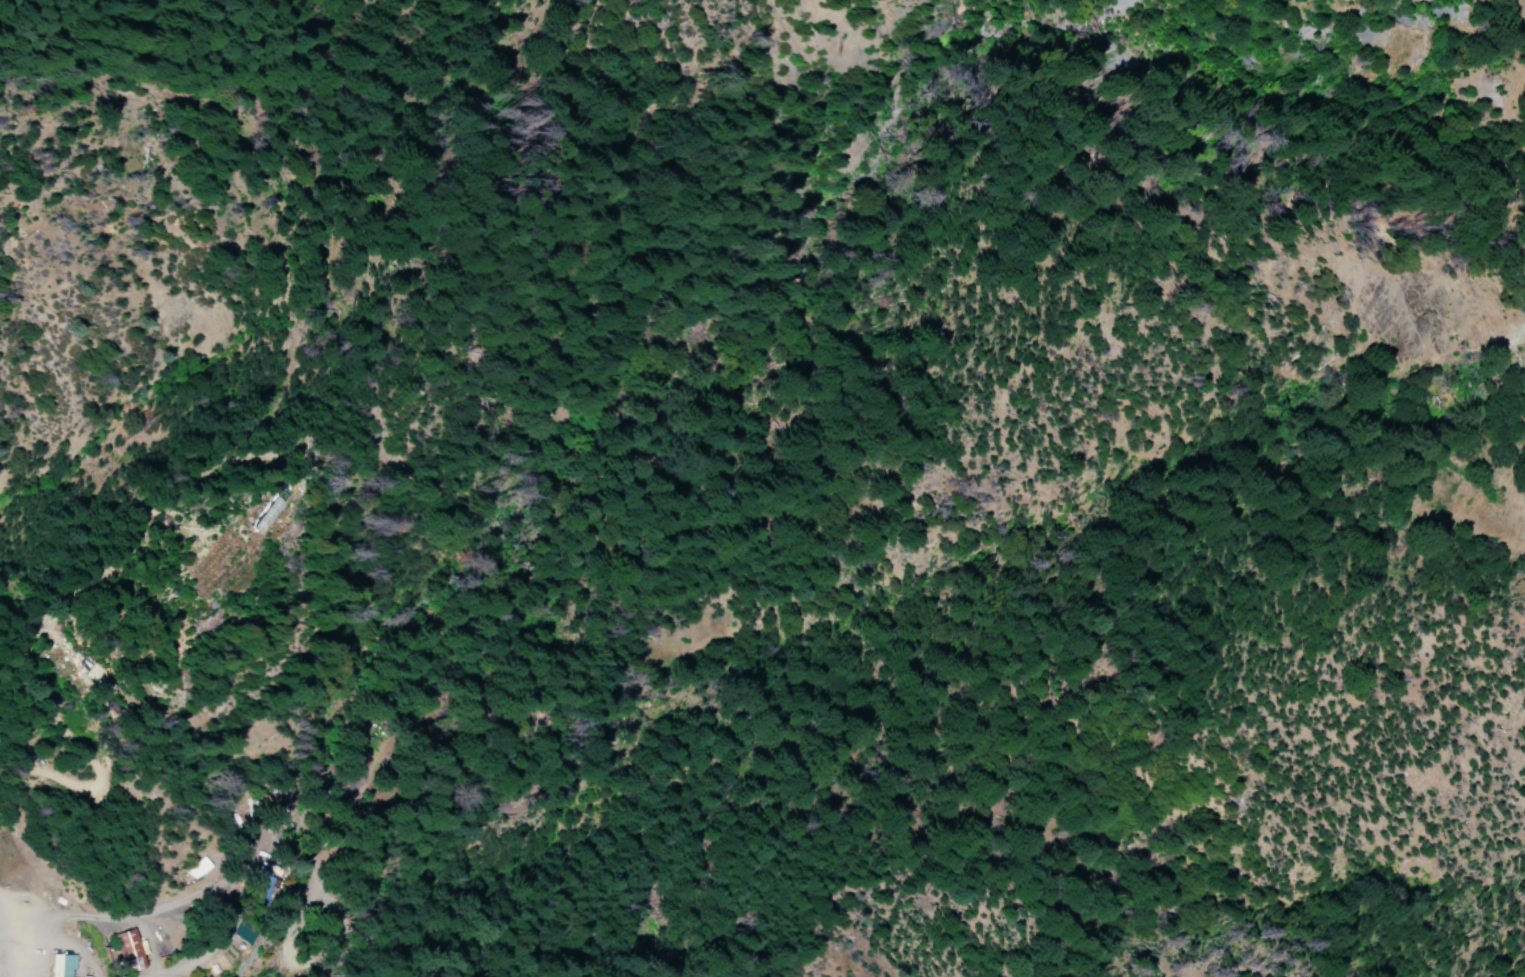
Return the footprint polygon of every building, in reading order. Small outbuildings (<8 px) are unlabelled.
[(253,895),(272,901),(281,874),(262,868),(253,895)] [(254,945),(260,930),(238,921),(231,937),(254,945)] [(146,968),(135,929),(113,935),(125,974),(146,968)] [(52,955),(52,976),(72,976),(72,970),(76,970),(76,955),(52,955)]
